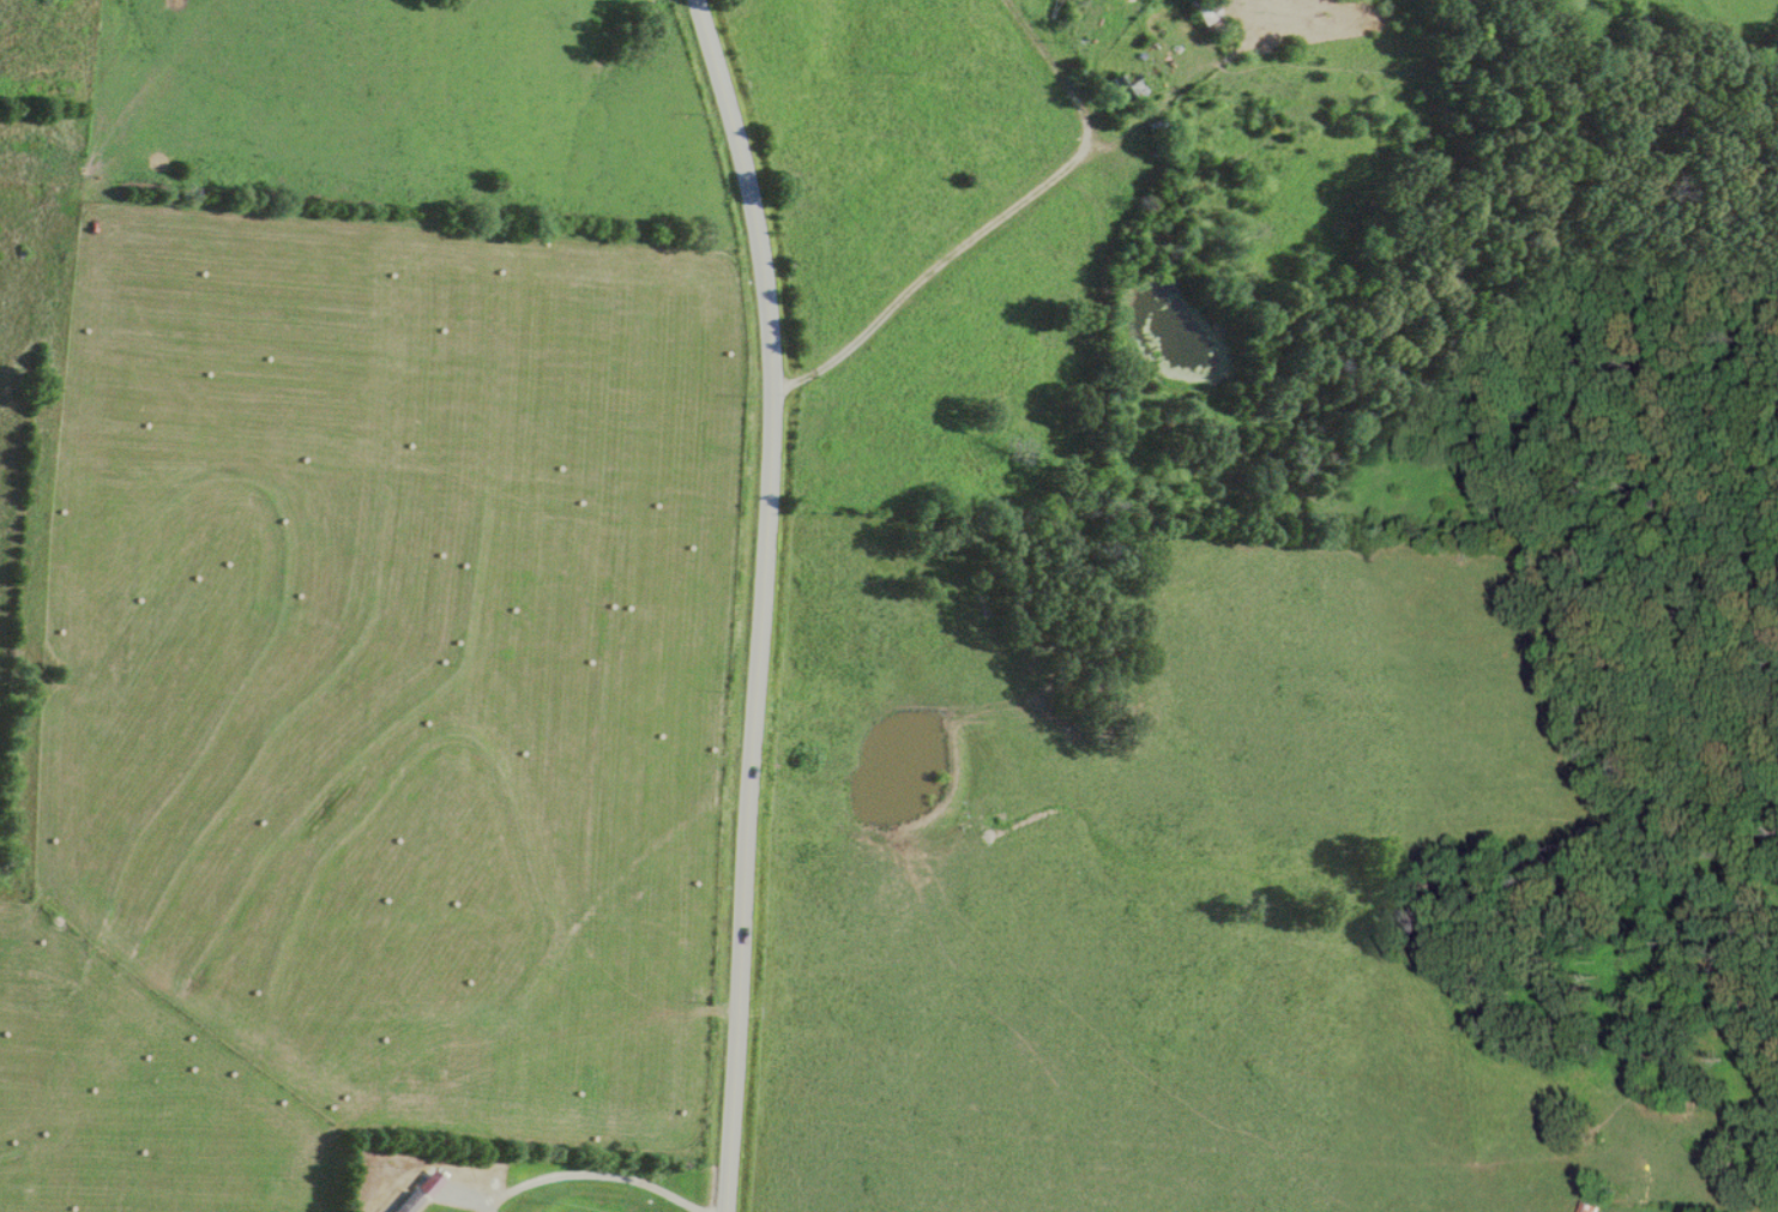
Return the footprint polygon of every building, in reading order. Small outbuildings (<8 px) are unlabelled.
[(1207,32),(1224,22),(1213,4),(1196,14),(1207,32)] [(1148,93),(1134,73),(1126,78),(1123,73),(1112,80),(1130,106),(1148,93)] [(424,1201),(415,1192),(396,1211),(413,1211),(424,1201)] [(1598,1209),(1583,1203),(1579,1211),(1597,1211),(1598,1209)]
